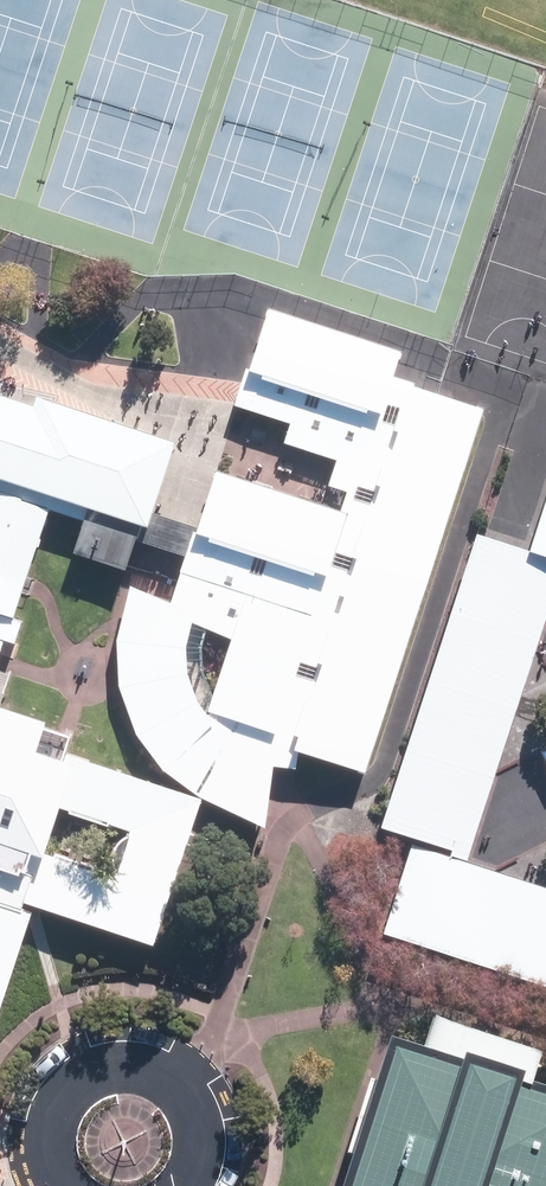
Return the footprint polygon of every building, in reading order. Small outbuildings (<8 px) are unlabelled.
[(270,820),(279,759),(301,762),(301,744),(372,768),(384,731),(491,405),(421,382),(400,373),(409,347),(274,304),(257,366),(251,364),(241,403),(246,404),(296,420),(290,441),(341,457),(333,482),(352,489),(346,508),(335,504),(223,466),(213,497),(179,601),(134,585),(121,635),(123,684),(139,729),(161,760),(203,786),(270,820)] [(100,508),(86,552),(144,570),(158,526),(184,449),(189,434),(47,387),(43,402),(0,388),(0,476),(100,508)] [(20,612),(60,496),(4,480),(0,494),(0,606),(20,612)] [(535,544),(545,547),(545,508),(535,544)] [(545,628),(545,547),(535,544),(481,527),(458,601),(545,628)] [(523,702),(545,628),(458,601),(435,675),(523,702)] [(499,776),(523,702),(435,675),(412,748),(499,776)] [(0,715),(0,889),(47,904),(160,940),(211,795),(46,743),(56,713),(6,697),(0,715)] [(473,859),(499,776),(412,748),(388,822),(458,844),(455,854),(473,859)] [(465,952),(492,865),(473,859),(455,854),(420,842),(392,929),(465,952)] [(545,948),(545,882),(492,865),(465,952),(537,975),(545,948)] [(47,904),(0,889),(0,1053),(23,981),(47,904)] [(537,975),(545,977),(545,948),(537,975)] [(398,1031),(351,1185),(545,1185),(545,1077),(532,1072),(535,1064),(475,1046),(473,1054),(398,1031)]
